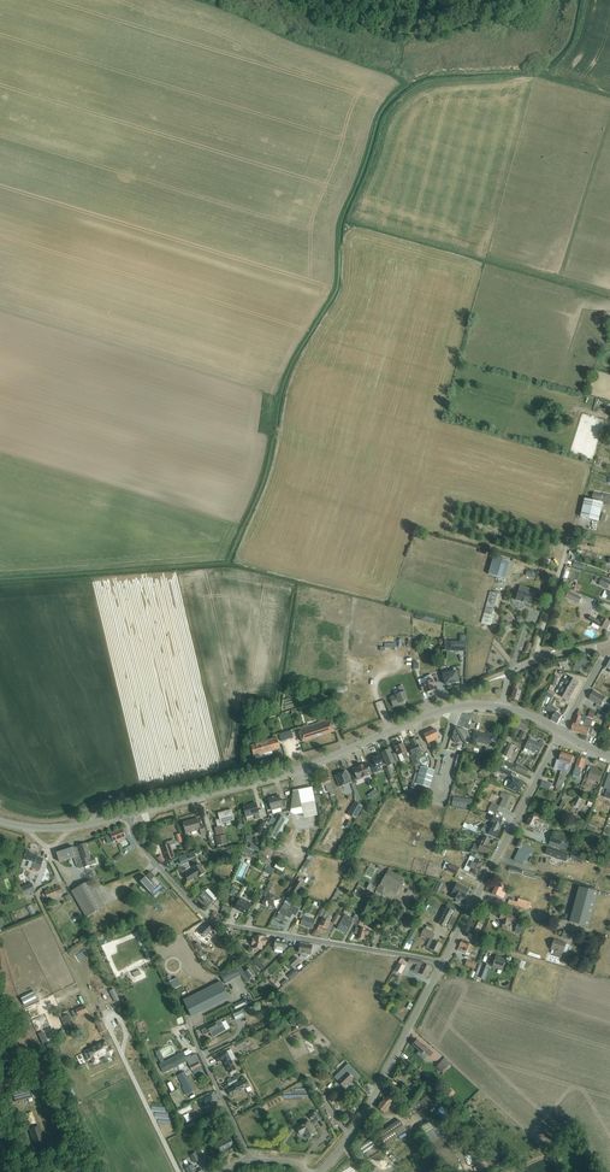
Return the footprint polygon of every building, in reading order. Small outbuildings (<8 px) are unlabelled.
[(585,499),(581,518),(599,522),(603,503),(585,499)] [(569,555),(572,556),(571,559),(578,561),(579,557),(576,556),(577,553),(570,551),(569,555)] [(494,557),(489,575),(505,580),(510,562),(494,557)] [(573,567),(585,571),(586,566),(574,562),(573,567)] [(535,579),(536,573),(527,570),(525,576),(535,579)] [(599,585),(609,589),(609,587),(609,581),(602,578),(599,585)] [(577,582),(575,589),(580,591),(583,585),(577,582)] [(516,600),(532,605),(536,591),(520,587),(516,600)] [(487,601),(480,623),(490,626),(497,603),(497,601),(499,595),(491,592),(489,598),(487,601)] [(568,592),(566,598),(579,604),(582,598),(568,592)] [(607,631),(609,625),(609,622),(603,618),(600,622),(590,616),(588,620),(607,631)] [(451,642),(451,651),(466,651),(466,636),(461,636),(461,642),(451,642)] [(564,667),(564,670),(569,669),(567,658),(559,660),(560,668),(564,667)] [(585,671),(590,662),(582,658),(577,667),(575,666),(574,669),(579,672),(581,669),(585,671)] [(453,683),(458,682),(456,671),(443,674),(445,685),(451,684),(453,683)] [(426,690),(427,693),(435,690),(433,685),(434,685),(431,675),(427,677),(428,681),(420,684),(422,691),(426,690)] [(563,680),(561,684),(574,692),(576,688),(575,687),(578,682),(569,676),(566,681),(563,680)] [(518,688),(519,683),(515,682),(512,689),(514,690),(511,698),(518,701),(520,692),(516,690),(517,688),(518,688)] [(574,692),(561,684),(558,688),(561,690),(558,695),(567,700),(570,695),(571,696),(574,692)] [(390,698),(393,707),(404,703),(403,701),(407,700),(405,696),(406,695),(402,686),(398,687),(400,693),(396,695),(390,698)] [(595,707),(601,710),(603,707),(601,706),(604,699),(600,697),(601,695),(594,691),(592,695),(593,696),(590,700),(597,704),(595,707)] [(551,721),(557,724),(563,716),(557,713),(559,710),(549,704),(546,709),(555,715),(551,721)] [(576,715),(571,731),(581,734),(584,724),(585,722),(581,721),(582,717),(576,715)] [(516,727),(516,728),(522,730),(519,738),(523,740),(529,729),(526,728),(529,723),(520,718),(516,727)] [(303,728),(300,729),(301,732),(299,733),(302,741),(334,731),(331,722),(331,723),(330,720),(326,721),(326,719),(319,721),(320,723),(309,726),(308,725),(303,727),(303,728)] [(584,724),(581,734),(588,736),(588,734),(592,735),(594,727),(591,726),(593,721),(586,719),(585,722),(584,724)] [(455,728),(453,735),(452,738),(455,743),(458,743),(462,741),(463,743),(465,741),(467,732),(467,731),(457,728),(457,727),(455,728)] [(424,734),(428,743),(430,747),(436,744),(435,740),(435,738),(439,737),(435,729),(424,734)] [(293,730),(280,732),(281,740),(294,738),(293,730)] [(473,741),(494,746),(497,736),(488,734),(488,735),(475,732),(473,741)] [(277,738),(257,743),(250,746),(254,756),(280,749),(277,738)] [(425,752),(419,739),(416,741),(415,738),(410,740),(413,745),(408,747),(412,755),(417,753),(417,755),(425,752)] [(530,752),(530,751),(538,754),(543,743),(539,741),(538,743),(536,742),(536,743),(529,739),(523,751),(526,753),(527,753),(529,753),(530,752)] [(503,755),(501,759),(506,763),(508,758),(514,746),(509,743),(503,755)] [(395,747),(401,762),(404,760),(403,758),(408,756),(403,744),(395,747)] [(382,752),(388,766),(395,763),(389,749),(382,752)] [(561,771),(556,788),(555,788),(555,790),(561,792),(570,765),(571,765),(574,756),(562,752),(559,761),(557,760),(554,769),(561,771)] [(384,766),(379,755),(372,758),(374,764),(370,765),(370,764),(373,774),(381,770),(380,767),(384,766)] [(579,758),(576,766),(575,766),(573,775),(580,777),(585,760),(579,758)] [(354,771),(357,780),(372,774),(367,763),(358,767),(359,769),(354,771)] [(515,770),(526,774),(528,770),(517,765),(515,770)] [(421,766),(419,774),(416,784),(429,788),(434,770),(421,766)] [(498,771),(510,776),(512,773),(500,767),(498,771)] [(385,769),(390,780),(394,778),(389,768),(385,769)] [(589,779),(599,783),(603,773),(596,770),(596,769),(592,768),(590,773),(587,772),(584,780),(588,781),(589,779)] [(346,772),(335,776),(339,787),(351,783),(346,772)] [(504,786),(507,787),(518,792),(520,788),(518,787),(521,782),(511,777),(510,780),(508,779),(507,779),(506,780),(505,781),(504,783),(504,784),(504,785),(504,786)] [(329,792),(331,796),(335,795),(329,778),(320,781),(322,786),(325,785),(327,793),(329,792)] [(311,786),(292,789),(290,811),(303,816),(317,813),(311,786)] [(499,806),(509,811),(514,799),(505,794),(505,795),(502,793),(500,797),(503,799),(499,806)] [(268,798),(271,810),(285,806),(284,800),(280,801),(279,796),(268,798)] [(453,797),(452,806),(471,809),(472,800),(453,797)] [(573,806),(578,808),(583,799),(577,797),(573,806)] [(355,802),(350,810),(353,812),(351,816),(355,819),(363,806),(355,802)] [(243,807),(246,817),(254,815),(256,820),(264,817),(262,810),(258,811),(256,803),(243,807)] [(221,823),(234,820),(231,810),(218,813),(220,820),(216,821),(218,828),(222,827),(221,823)] [(269,836),(277,841),(289,820),(281,815),(269,836)] [(532,815),(527,825),(534,828),(535,825),(542,828),(545,822),(538,819),(539,819),(532,815)] [(493,824),(491,828),(490,830),(484,828),(482,831),(488,834),(496,838),(499,832),(497,831),(502,820),(494,816),(491,823),(493,824)] [(200,830),(201,835),(206,834),(204,825),(199,827),(197,819),(183,823),(186,833),(200,830)] [(463,827),(475,832),(477,829),(465,823),(463,827)] [(110,834),(113,842),(117,841),(118,843),(120,842),(119,840),(126,837),(123,829),(110,834)] [(554,831),(549,845),(567,851),(571,837),(554,831)] [(216,836),(217,846),(227,844),(225,835),(216,836)] [(478,853),(479,851),(486,854),(489,850),(487,849),(488,846),(486,845),(490,839),(483,836),(481,841),(482,841),(480,846),(475,843),(472,850),(478,853)] [(267,838),(266,841),(279,847),(280,845),(267,838)] [(526,847),(528,843),(519,839),(516,847),(525,851),(527,848),(526,847)] [(173,840),(161,844),(167,860),(174,857),(171,849),(170,846),(175,844),(173,840)] [(252,842),(250,848),(259,851),(261,846),(252,842)] [(78,867),(80,868),(96,863),(94,857),(91,858),(86,844),(77,846),(77,847),(74,848),(74,847),(57,853),(60,862),(75,858),(77,865),(78,867)] [(243,855),(255,860),(258,853),(246,848),(243,855)] [(546,854),(556,858),(563,860),(565,854),(548,849),(546,854)] [(31,868),(40,871),(44,859),(37,856),(38,855),(26,851),(24,860),(33,863),(31,868)] [(312,862),(316,856),(310,853),(306,859),(307,859),(300,869),(305,873),(312,862)] [(483,862),(470,856),(463,870),(476,876),(483,862)] [(194,869),(184,875),(188,882),(192,880),(198,876),(199,877),(205,873),(200,864),(193,868),(194,869)] [(267,864),(264,870),(272,874),(275,869),(267,864)] [(447,871),(456,875),(459,868),(450,864),(447,871)] [(370,880),(374,875),(368,870),(364,875),(370,880)] [(396,895),(405,880),(388,870),(376,891),(382,895),(386,889),(396,895)] [(146,876),(140,882),(140,883),(142,882),(148,889),(147,890),(150,894),(157,887),(160,891),(164,887),(154,876),(150,881),(146,876)] [(297,880),(290,891),(296,894),(303,884),(302,883),(304,880),(300,877),(297,880)] [(551,879),(549,887),(555,889),(557,880),(551,879)] [(71,891),(86,917),(105,907),(90,881),(71,891)] [(268,904),(275,908),(280,899),(269,893),(273,884),(270,882),(263,895),(266,897),(262,904),(266,907),(268,904)] [(21,888),(24,896),(25,899),(35,895),(33,892),(35,891),(32,883),(21,888)] [(367,888),(373,892),(376,887),(369,883),(367,888)] [(457,884),(454,888),(452,893),(451,895),(450,897),(459,902),(463,895),(465,896),(468,890),(457,884)] [(504,886),(501,885),(500,887),(496,885),(492,894),(503,899),(505,893),(501,891),(504,886)] [(42,894),(44,899),(62,893),(61,887),(42,894)] [(569,922),(588,927),(597,892),(579,887),(569,922)] [(204,891),(197,897),(207,908),(212,904),(211,904),(215,901),(209,894),(211,892),(208,888),(205,891),(205,890),(204,891)] [(243,900),(240,898),(234,908),(238,910),(238,911),(239,910),(241,911),(241,912),(247,915),(252,905),(251,905),(251,904),(248,902),(248,903),(243,900)] [(508,904),(517,907),(528,910),(530,906),(526,905),(527,901),(519,898),(518,902),(517,901),(516,902),(509,900),(508,904)] [(282,906),(276,918),(281,920),(283,917),(284,915),(290,918),(292,914),(295,915),(295,916),(296,915),(299,910),(293,907),(290,906),(292,903),(286,900),(282,906)] [(434,906),(436,904),(431,901),(426,910),(435,915),(438,909),(434,906)] [(224,904),(220,913),(227,916),(231,907),(224,904)] [(317,915),(321,917),(327,906),(323,904),(317,915)] [(437,923),(439,924),(445,928),(454,911),(446,907),(437,923)] [(514,923),(516,917),(501,913),(499,919),(503,920),(502,925),(507,926),(509,921),(514,923)] [(75,922),(82,917),(80,914),(73,918),(75,922)] [(301,925),(312,929),(315,920),(304,916),(305,915),(301,914),(299,918),(303,919),(301,925)] [(332,923),(336,925),(340,916),(336,914),(332,923)] [(356,925),(360,917),(355,914),(353,919),(349,916),(348,918),(344,915),(336,929),(346,934),(352,923),(356,925)] [(365,917),(365,916),(362,915),(357,923),(360,925),(365,917)] [(322,918),(317,930),(325,934),(330,922),(322,918)] [(483,925),(485,921),(480,919),(478,923),(476,922),(471,931),(476,933),(478,928),(481,929),(483,925)] [(199,932),(205,937),(213,929),(207,923),(199,932)] [(517,924),(515,928),(514,932),(522,934),(524,926),(517,924)] [(356,927),(354,933),(358,934),(359,934),(358,938),(363,940),(364,935),(366,935),(368,936),(369,931),(356,927)] [(432,940),(435,935),(424,929),(421,935),(430,939),(432,940)] [(562,937),(570,939),(572,933),(564,930),(562,937)] [(227,936),(231,941),(236,937),(232,932),(227,936)] [(252,948),(257,949),(262,950),(262,945),(265,945),(266,939),(264,938),(264,937),(255,935),(254,939),(253,939),(252,945),(253,945),(252,948)] [(274,949),(285,951),(287,941),(275,939),(274,949)] [(430,939),(426,947),(430,949),(438,953),(442,945),(434,941),(432,940),(430,939)] [(551,949),(555,950),(553,956),(561,959),(566,943),(554,939),(551,949)] [(194,944),(198,951),(202,949),(198,942),(194,944)] [(469,953),(472,945),(467,943),(466,944),(461,942),(457,950),(460,952),(461,950),(467,952),(466,954),(468,955),(469,953)] [(300,943),(299,953),(301,953),(300,957),(306,958),(310,956),(310,955),(312,945),(300,943)] [(479,947),(476,954),(474,953),(472,957),(479,960),(484,949),(479,947)] [(260,956),(255,959),(262,970),(266,968),(260,956)] [(289,963),(294,968),(300,962),(296,957),(289,963)] [(493,965),(503,968),(506,960),(495,957),(493,965)] [(408,963),(417,965),(415,967),(419,969),(418,973),(426,977),(430,967),(423,964),(423,962),(409,959),(408,963)] [(465,965),(474,968),(475,963),(467,960),(465,965)] [(394,971),(401,974),(405,967),(398,963),(394,971)] [(479,978),(484,980),(489,966),(483,964),(479,978)] [(250,969),(244,973),(241,966),(222,977),(225,984),(241,975),(247,983),(251,980),(250,978),(254,975),(250,969)] [(290,972),(286,975),(290,979),(298,972),(295,969),(290,972)] [(172,980),(169,975),(166,977),(169,982),(173,989),(181,985),(177,978),(172,980)] [(183,1000),(191,1017),(229,998),(221,981),(183,1000)] [(244,1000),(233,1005),(235,1010),(236,1010),(250,1003),(253,1001),(250,995),(247,997),(246,996),(242,998),(244,1000)] [(72,1009),(75,1016),(87,1011),(84,1005),(75,1009),(75,1008),(72,1009)] [(253,1006),(247,1008),(250,1015),(256,1012),(253,1006)] [(241,1011),(233,1015),(235,1020),(244,1016),(241,1011)] [(96,1023),(100,1032),(105,1030),(97,1013),(95,1014),(98,1022),(96,1023)] [(60,1018),(68,1034),(77,1030),(75,1024),(72,1025),(68,1014),(60,1018)] [(204,1035),(209,1032),(213,1038),(226,1030),(220,1020),(207,1027),(201,1031),(204,1035)] [(41,1033),(37,1034),(42,1045),(46,1043),(41,1033)] [(235,1044),(237,1048),(246,1043),(244,1039),(235,1044)] [(412,1045),(419,1052),(417,1054),(422,1059),(425,1062),(433,1054),(425,1046),(424,1047),(417,1040),(412,1045)] [(87,1050),(84,1052),(85,1054),(88,1060),(91,1059),(94,1064),(95,1063),(96,1064),(98,1063),(98,1062),(99,1061),(97,1058),(106,1054),(111,1055),(113,1050),(108,1048),(105,1042),(100,1044),(100,1043),(97,1044),(97,1045),(87,1050)] [(159,1050),(156,1052),(161,1063),(159,1064),(163,1073),(178,1066),(184,1063),(187,1062),(191,1071),(200,1067),(199,1065),(195,1055),(191,1057),(190,1057),(186,1059),(183,1052),(180,1054),(180,1053),(177,1054),(178,1055),(177,1055),(164,1062),(159,1050)] [(226,1052),(215,1057),(218,1062),(223,1060),(230,1073),(231,1075),(236,1073),(235,1070),(226,1052)] [(446,1069),(448,1066),(442,1061),(436,1067),(444,1074),(447,1070),(446,1069)] [(348,1063),(334,1077),(344,1087),(349,1082),(349,1083),(353,1079),(348,1074),(353,1069),(348,1063)] [(353,1069),(348,1074),(353,1079),(354,1078),(357,1081),(361,1077),(353,1069)] [(178,1075),(183,1087),(182,1088),(185,1095),(194,1090),(184,1072),(178,1075)] [(235,1087),(232,1089),(228,1091),(230,1097),(250,1087),(246,1079),(244,1077),(241,1078),(242,1081),(234,1086),(235,1087)] [(30,1085),(13,1089),(12,1089),(15,1101),(33,1097),(30,1085)] [(176,1091),(176,1090),(169,1094),(176,1108),(183,1105),(181,1101),(184,1099),(179,1089),(176,1091)] [(446,1094),(446,1095),(445,1096),(447,1098),(448,1096),(450,1098),(454,1093),(450,1089),(446,1094)] [(432,1092),(413,1106),(405,1112),(409,1118),(437,1098),(432,1092)] [(199,1101),(202,1107),(216,1100),(213,1094),(199,1101)] [(389,1104),(393,1099),(388,1095),(385,1100),(383,1099),(377,1107),(384,1113),(391,1105),(389,1104)] [(178,1111),(180,1115),(193,1108),(191,1104),(178,1111)] [(208,1113),(210,1117),(214,1115),(221,1111),(219,1108),(212,1111),(208,1113)] [(26,1113),(30,1124),(37,1122),(33,1111),(26,1113)] [(185,1114),(189,1121),(193,1118),(190,1111),(185,1114)] [(314,1118),(316,1121),(320,1119),(316,1112),(309,1116),(311,1120),(314,1118)] [(378,1135),(385,1145),(406,1130),(399,1120),(378,1135)] [(309,1121),(297,1129),(300,1134),(305,1131),(307,1134),(306,1134),(308,1139),(316,1134),(309,1121)] [(29,1129),(36,1148),(45,1145),(38,1126),(29,1129)] [(425,1134),(447,1171),(459,1164),(437,1127),(425,1134)] [(226,1139),(225,1138),(216,1143),(218,1146),(220,1151),(235,1142),(234,1139),(232,1136),(228,1138),(226,1139)] [(375,1145),(371,1139),(359,1147),(363,1153),(375,1145)] [(209,1150),(213,1159),(217,1157),(212,1148),(209,1150)] [(190,1155),(194,1163),(200,1160),(196,1152),(190,1155)] [(199,1166),(195,1169),(192,1164),(185,1168),(188,1171),(202,1171),(199,1166)]
